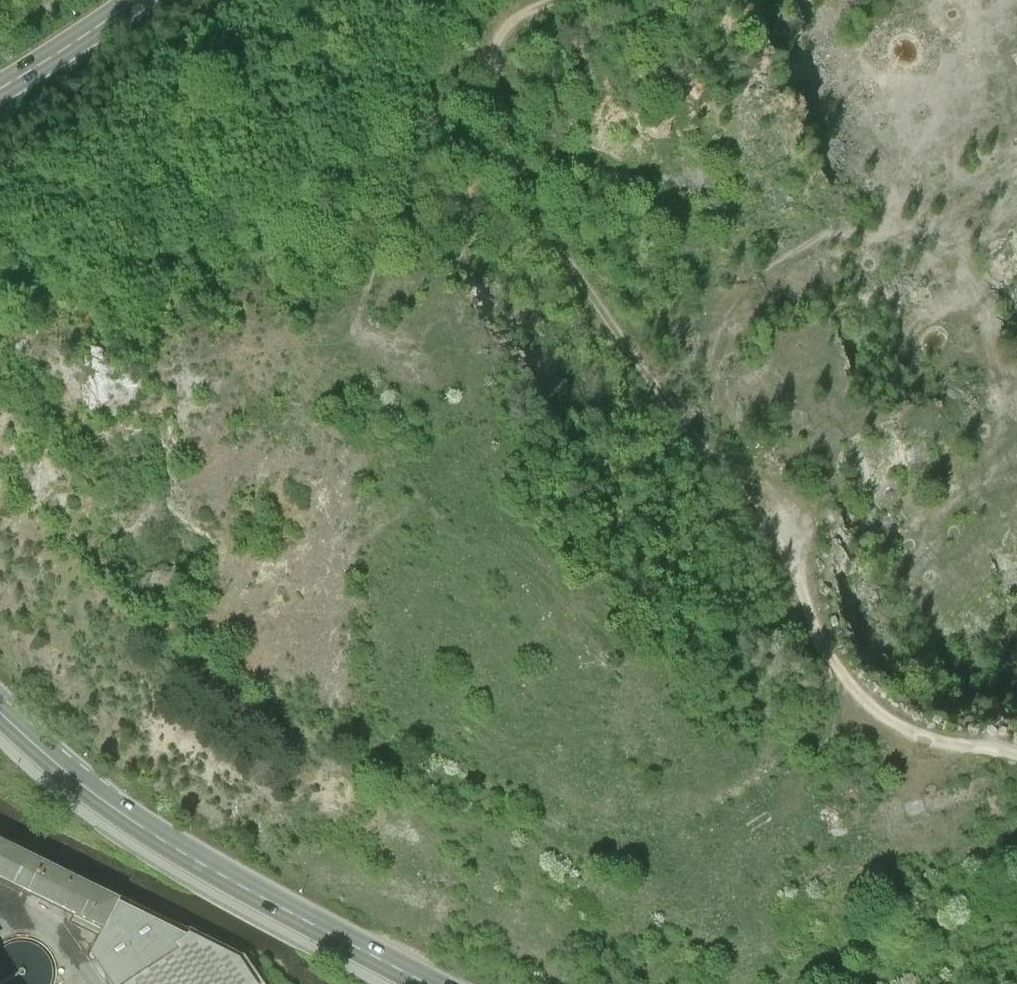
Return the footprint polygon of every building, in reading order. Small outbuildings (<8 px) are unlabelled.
[(16,848),(0,836),(0,876),(80,916),(76,924),(100,936),(92,953),(114,983),(120,983),(193,935),(16,848)] [(240,958),(193,935),(120,983),(256,983),(240,958)] [(52,972),(49,959),(41,947),(30,940),(17,937),(3,940),(0,942),(0,983),(50,983),(52,972)]
